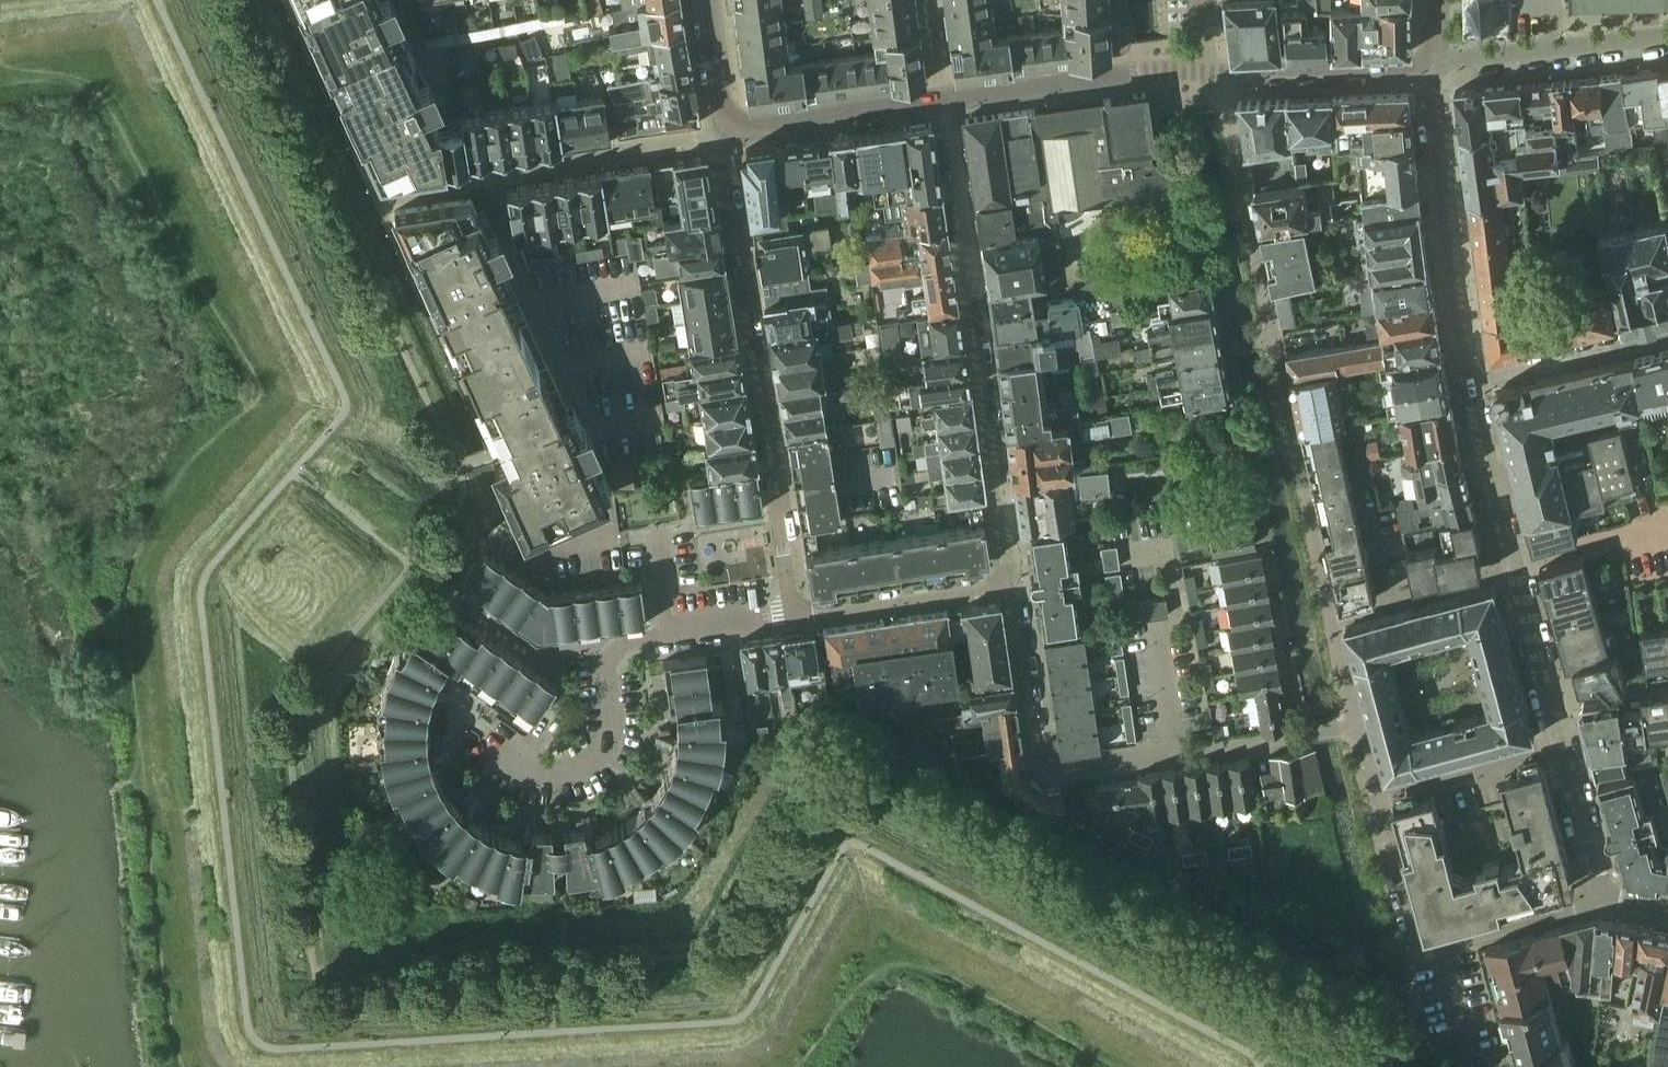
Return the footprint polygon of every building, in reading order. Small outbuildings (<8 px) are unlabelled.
[(471,194),(459,168),(456,162),(456,161),(455,161),(429,102),(428,102),(426,98),(434,94),(434,95),(436,94),(430,82),(429,82),(429,83),(421,87),(419,82),(400,40),(389,16),(387,12),(395,8),(395,9),(397,8),(393,0),(383,0),(382,1),(382,0),(283,0),(485,444),(497,472),(524,530),(606,493),(586,448),(584,443),(591,440),(592,441),(593,440),(588,427),(586,428),(578,432),(576,428),(577,427),(576,426),(566,404),(558,408),(500,280),(508,276),(497,253),(495,249),(503,245),(503,246),(504,245),(499,232),(497,233),(497,234),(490,237),(488,233),(471,194)] [(680,0),(658,0),(623,7),(612,9),(615,26),(609,27),(612,43),(684,29),(680,0)] [(1115,0),(733,0),(747,106),(1123,56),(1115,0)] [(1280,0),(1222,0),(1229,57),(1280,55),(1276,18),(1282,17),(1281,8),(1280,0)] [(1317,7),(1316,0),(1280,0),(1281,8),(1282,17),(1285,55),(1325,54),(1324,25),(1306,26),(1305,7),(1317,7)] [(1374,32),(1373,14),(1364,15),(1364,4),(1354,4),(1329,6),(1330,54),(1409,52),(1409,49),(1408,49),(1408,31),(1374,32)] [(1408,31),(1407,4),(1373,4),(1373,14),(1374,32),(1408,31)] [(573,10),(517,22),(518,31),(574,18),(573,10)] [(509,23),(425,37),(429,45),(511,32),(509,23)] [(688,55),(684,29),(612,43),(614,53),(648,47),(650,61),(653,61),(688,55)] [(692,76),(688,55),(653,61),(656,76),(608,85),(615,101),(656,94),(661,93),(659,81),(692,76)] [(1659,68),(1667,119),(1667,66),(1659,68)] [(1641,70),(1645,94),(1642,95),(1644,113),(1645,115),(1645,122),(1655,121),(1657,145),(1667,144),(1667,119),(1659,68),(1641,70)] [(1641,70),(1622,73),(1631,130),(1639,130),(1638,123),(1645,122),(1645,115),(1644,113),(1642,95),(1645,94),(1641,70)] [(1622,73),(1602,75),(1605,131),(1606,150),(1631,150),(1631,130),(1622,73)] [(1602,75),(1590,77),(1594,120),(1596,132),(1605,131),(1602,75)] [(698,104),(692,76),(659,81),(661,93),(656,94),(657,101),(647,102),(648,111),(635,113),(636,115),(664,110),(698,104)] [(1590,77),(1572,79),(1575,114),(1577,131),(1592,130),(1592,132),(1596,132),(1594,120),(1590,77)] [(1577,131),(1575,114),(1572,79),(1522,84),(1525,107),(1538,106),(1538,111),(1545,110),(1545,105),(1554,104),(1556,124),(1556,125),(1570,124),(1571,138),(1558,140),(1560,158),(1579,155),(1577,131)] [(1525,107),(1522,84),(1486,87),(1490,115),(1491,115),(1503,114),(1504,125),(1526,122),(1525,107)] [(1492,126),(1491,115),(1490,115),(1486,87),(1455,90),(1461,135),(1492,131),(1493,139),(1499,138),(1499,133),(1503,132),(1502,125),(1492,126)] [(1183,164),(1183,161),(1182,158),(1181,155),(1179,153),(1178,150),(1176,147),(1173,145),(1171,143),(1169,141),(1166,140),(1163,139),(1160,138),(1157,137),(1154,137),(1151,137),(1145,95),(1147,94),(1146,92),(1104,98),(1105,108),(1036,114),(1035,108),(998,113),(963,118),(980,238),(1050,227),(1051,234),(1070,231),(1074,230),(1077,229),(1081,227),(1084,225),(1088,223),(1091,220),(1093,218),(1096,215),(1098,211),(1100,208),(1102,204),(1141,199),(1143,200),(1146,201),(1149,202),(1152,202),(1154,202),(1157,202),(1161,201),(1164,200),(1167,199),(1170,198),(1172,196),(1175,194),(1177,192),(1179,189),(1181,186),(1182,183),(1183,180),(1184,177),(1184,174),(1184,171),(1184,168),(1183,164)] [(1412,118),(1409,93),(1372,95),(1353,96),(1335,97),(1336,123),(1412,118)] [(603,96),(579,100),(586,141),(610,137),(603,96)] [(1338,149),(1336,123),(1335,97),(1287,99),(1293,147),(1288,147),(1289,149),(1309,146),(1309,141),(1319,140),(1320,150),(1338,149)] [(1293,147),(1287,99),(1239,101),(1247,152),(1288,147),(1293,147)] [(562,145),(555,100),(531,104),(539,149),(562,145)] [(586,141),(579,100),(556,104),(556,100),(555,100),(562,145),(586,141)] [(539,149),(531,104),(508,108),(515,153),(539,149)] [(663,127),(694,122),(701,121),(698,104),(664,110),(636,115),(639,131),(663,127)] [(492,157),(485,111),(484,111),(483,105),(469,107),(470,114),(460,115),(462,124),(466,159),(466,161),(492,157)] [(515,153),(508,108),(485,111),(492,157),(515,153)] [(1414,142),(1412,118),(1336,123),(1338,149),(1358,148),(1414,142)] [(1492,131),(1461,135),(1470,199),(1503,196),(1514,195),(1516,218),(1518,236),(1528,235),(1526,216),(1522,167),(1560,164),(1560,158),(1558,140),(1556,125),(1556,124),(1527,127),(1526,122),(1504,125),(1502,125),(1503,132),(1499,133),(1499,138),(1493,139),(1492,131)] [(941,193),(932,129),(931,123),(904,127),(912,186),(914,197),(941,193)] [(904,127),(898,128),(878,131),(881,150),(877,151),(883,190),(912,186),(904,127)] [(881,150),(878,131),(852,135),(858,177),(858,181),(872,179),(875,202),(883,201),(884,201),(883,190),(877,151),(881,150)] [(858,177),(852,135),(829,138),(835,180),(837,193),(839,207),(849,206),(846,179),(858,177)] [(835,180),(829,138),(829,137),(828,138),(828,141),(825,141),(822,139),(813,140),(811,143),(803,144),(802,142),(802,141),(801,141),(801,142),(805,181),(806,184),(835,180)] [(805,181),(801,142),(784,144),(773,145),(776,176),(777,186),(805,181)] [(1418,189),(1414,142),(1358,148),(1359,161),(1386,158),(1389,193),(1418,189)] [(746,149),(747,150),(742,157),(741,157),(745,181),(776,176),(773,145),(746,149)] [(684,219),(716,214),(706,156),(654,164),(657,182),(677,179),(684,219)] [(655,206),(649,165),(625,169),(632,210),(651,207),(655,206)] [(632,210),(625,169),(602,173),(608,214),(632,210)] [(608,214),(602,173),(579,177),(587,222),(609,218),(608,214)] [(745,181),(748,204),(770,200),(778,199),(777,186),(776,176),(745,181)] [(587,222),(579,177),(555,181),(562,226),(587,222)] [(562,226),(555,181),(531,185),(538,230),(562,226)] [(1299,186),(1255,193),(1262,229),(1304,223),(1324,220),(1322,207),(1309,209),(1305,184),(1299,185),(1299,186)] [(538,230),(531,185),(506,189),(514,234),(538,230)] [(1367,213),(1420,205),(1418,189),(1389,193),(1366,196),(1367,213)] [(830,209),(839,207),(837,193),(829,194),(830,209)] [(884,201),(883,201),(886,218),(903,215),(943,209),(941,193),(914,197),(884,201)] [(1505,205),(1503,196),(1470,199),(1473,221),(1509,216),(1508,205),(1505,205)] [(771,206),(770,200),(748,204),(750,220),(752,220),(775,217),(774,206),(771,206)] [(661,205),(655,206),(651,207),(654,224),(664,222),(661,205)] [(1428,266),(1420,205),(1367,213),(1354,215),(1356,235),(1367,233),(1372,274),(1359,276),(1360,283),(1429,272),(1428,266)] [(882,230),(878,230),(878,235),(898,233),(916,230),(945,226),(943,209),(903,215),(904,226),(899,227),(899,223),(881,225),(882,230)] [(664,222),(654,224),(650,224),(655,253),(720,242),(719,233),(716,214),(684,219),(664,222)] [(785,234),(784,230),(789,229),(787,215),(775,217),(752,220),(755,239),(785,234)] [(1510,221),(1509,216),(1473,221),(1476,242),(1508,238),(1507,222),(1510,221)] [(1629,231),(1651,321),(1667,317),(1667,272),(1659,275),(1657,266),(1667,263),(1667,221),(1629,231)] [(1309,244),(1304,223),(1262,229),(1267,252),(1309,244)] [(809,262),(808,255),(806,252),(805,250),(831,247),(828,225),(809,228),(809,231),(785,234),(755,239),(756,245),(755,245),(757,257),(758,257),(761,276),(762,276),(808,269),(808,266),(809,262)] [(947,239),(945,226),(916,230),(918,243),(947,239)] [(1651,321),(1629,231),(1598,238),(1604,272),(1610,270),(1624,327),(1651,321)] [(953,281),(950,256),(902,263),(900,250),(898,233),(878,235),(866,237),(873,291),(953,281)] [(1061,257),(1061,256),(1060,253),(1060,252),(1059,250),(1058,248),(1056,246),(1055,244),(1054,243),(1052,242),(1050,240),(1048,239),(1045,238),(1041,238),(1038,238),(1037,238),(1036,235),(981,243),(987,291),(1043,283),(1043,280),(1047,279),(1050,278),(1052,276),(1053,275),(1055,274),(1057,271),(1058,270),(1059,268),(1060,265),(1060,264),(1061,261),(1061,260),(1061,257)] [(1528,235),(1519,236),(1519,246),(1529,246),(1528,235)] [(625,236),(617,237),(619,253),(628,251),(625,236)] [(1522,276),(1520,258),(1513,259),(1513,255),(1514,255),(1513,245),(1509,245),(1508,238),(1476,242),(1480,281),(1520,276),(1522,276)] [(950,256),(947,239),(918,243),(913,244),(914,248),(900,250),(902,263),(950,256)] [(724,264),(720,242),(655,253),(653,253),(656,271),(670,269),(669,261),(679,259),(680,270),(724,264)] [(1271,272),(1313,263),(1309,244),(1267,252),(1271,272)] [(602,246),(589,248),(591,258),(604,256),(602,246)] [(591,258),(589,248),(576,250),(578,260),(591,258)] [(547,255),(542,256),(544,266),(557,264),(556,258),(547,255)] [(544,266),(542,256),(529,258),(531,268),(544,266)] [(1317,283),(1313,263),(1271,272),(1275,292),(1317,283)] [(679,276),(683,299),(728,292),(724,269),(679,276)] [(808,269),(762,276),(766,305),(767,315),(770,332),(818,326),(831,324),(828,308),(824,283),(818,285),(811,286),(808,269)] [(1433,299),(1429,272),(1360,283),(1365,311),(1433,299)] [(1576,299),(1574,288),(1571,276),(1532,286),(1532,287),(1522,289),(1520,276),(1480,281),(1485,321),(1503,317),(1526,311),(1563,302),(1576,299)] [(1212,306),(1207,278),(1168,285),(1170,299),(1158,302),(1160,314),(1167,313),(1212,306)] [(957,306),(953,281),(873,291),(877,317),(957,306)] [(1602,281),(1574,288),(1576,299),(1563,302),(1572,339),(1615,328),(1606,291),(1605,292),(1602,281)] [(1079,320),(1076,297),(1046,302),(1043,283),(987,291),(993,331),(1029,326),(1029,327),(1047,325),(1047,329),(1072,325),(1072,326),(1086,324),(1087,332),(1088,333),(1093,332),(1114,329),(1113,322),(1126,320),(1121,282),(1107,284),(1111,313),(1087,316),(1087,319),(1079,320)] [(1111,313),(1107,284),(1095,286),(1076,297),(1079,320),(1087,319),(1087,316),(1111,313)] [(644,290),(646,303),(657,302),(655,289),(644,290)] [(732,314),(728,292),(683,299),(672,301),(676,323),(687,321),(732,314)] [(1291,294),(1275,296),(1281,325),(1297,323),(1291,294)] [(1387,362),(1385,350),(1383,334),(1397,332),(1437,324),(1433,299),(1365,311),(1369,340),(1343,344),(1347,369),(1381,363),(1387,362)] [(1572,339),(1563,302),(1526,311),(1535,348),(1572,339)] [(647,307),(649,320),(658,319),(656,306),(647,307)] [(957,306),(877,317),(879,336),(882,355),(963,343),(959,325),(957,306)] [(1217,328),(1212,306),(1167,313),(1169,325),(1147,330),(1149,340),(1217,328)] [(1535,348),(1526,311),(1503,317),(1511,354),(1535,348)] [(736,337),(732,314),(687,321),(690,344),(736,337)] [(1511,354),(1503,317),(1485,321),(1490,359),(1511,354)] [(818,326),(770,332),(773,349),(773,354),(774,361),(820,354),(818,341),(833,339),(833,338),(851,335),(864,333),(861,319),(849,321),(831,324),(818,326)] [(1086,324),(1072,326),(1075,346),(1077,345),(1078,353),(1079,356),(1081,356),(1092,355),(1088,333),(1087,332),(1086,324)] [(1441,353),(1437,324),(1397,332),(1399,348),(1385,350),(1387,362),(1441,353)] [(1032,351),(1029,327),(1029,326),(993,331),(996,356),(1032,351)] [(1150,346),(1133,349),(1135,363),(1154,360),(1153,352),(1174,348),(1176,359),(1221,350),(1217,328),(1149,340),(1150,346)] [(1108,352),(1105,336),(1094,338),(1093,332),(1088,333),(1092,355),(1108,352)] [(1115,335),(1105,336),(1108,352),(1120,350),(1118,334),(1115,335)] [(740,364),(736,341),(689,349),(693,371),(693,372),(740,364)] [(967,373),(963,343),(882,355),(887,385),(967,373)] [(1347,369),(1343,344),(1287,354),(1292,378),(1337,371),(1347,369)] [(1225,372),(1221,350),(1176,359),(1178,369),(1147,375),(1149,386),(1225,372)] [(1036,375),(1035,371),(1032,351),(996,356),(999,381),(1036,375)] [(1634,359),(1643,403),(1642,404),(1642,406),(1667,400),(1667,351),(1659,353),(1634,359)] [(1446,378),(1441,353),(1387,362),(1381,363),(1383,376),(1384,376),(1387,389),(1446,378)] [(822,368),(820,354),(774,361),(775,368),(776,368),(779,389),(819,383),(858,377),(856,362),(838,366),(837,365),(822,368)] [(1502,394),(1496,396),(1509,448),(1511,459),(1548,450),(1558,447),(1555,437),(1553,424),(1642,404),(1643,403),(1634,359),(1634,358),(1615,363),(1614,362),(1542,380),(1501,389),(1502,394)] [(675,374),(662,377),(666,398),(679,396),(677,387),(698,383),(698,382),(742,375),(740,364),(693,372),(693,371),(675,374)] [(1342,397),(1337,371),(1292,378),(1298,405),(1342,397)] [(1225,372),(1149,386),(1151,397),(1172,393),(1174,404),(1185,402),(1230,394),(1225,372)] [(969,389),(967,373),(887,385),(889,402),(969,389)] [(698,383),(677,387),(679,396),(682,395),(700,392),(744,384),(742,375),(698,382),(698,383)] [(1040,403),(1036,375),(999,381),(1003,408),(1040,403)] [(1387,389),(1382,390),(1385,404),(1388,404),(1390,416),(1403,413),(1451,404),(1446,378),(1387,389)] [(862,398),(860,386),(840,389),(840,391),(821,394),(819,383),(779,389),(783,410),(856,399),(862,398)] [(747,404),(744,384),(700,392),(682,395),(683,400),(698,398),(702,419),(748,412),(747,404)] [(973,420),(969,394),(932,400),(934,414),(920,416),(920,417),(909,418),(911,429),(935,425),(973,420)] [(684,406),(683,400),(682,395),(679,396),(666,398),(668,409),(684,406)] [(1346,424),(1342,397),(1298,405),(1303,431),(1338,426),(1346,424)] [(825,427),(824,416),(845,413),(844,409),(858,407),(856,399),(783,410),(787,433),(825,427)] [(1040,403),(1003,408),(1005,424),(1006,430),(1049,425),(1079,421),(1079,420),(1077,402),(1048,406),(1048,409),(1047,409),(1041,410),(1040,403)] [(1457,443),(1451,404),(1403,413),(1409,447),(1392,450),(1393,454),(1410,451),(1457,443)] [(749,418),(748,412),(702,419),(706,445),(706,446),(752,439),(749,418)] [(1049,426),(1006,432),(1008,443),(1010,455),(1070,449),(1070,446),(1072,449),(1089,447),(1088,437),(1132,429),(1129,412),(1112,415),(1112,414),(1110,414),(1110,415),(1096,418),(1095,416),(1093,417),(1093,418),(1079,420),(1079,421),(1049,425),(1049,426)] [(895,443),(891,417),(877,419),(881,445),(895,443)] [(977,445),(973,420),(935,425),(937,439),(924,441),(924,442),(913,444),(914,455),(926,453),(939,451),(977,445)] [(1548,450),(1511,459),(1526,519),(1526,520),(1572,511),(1606,504),(1606,505),(1622,501),(1622,500),(1634,497),(1633,492),(1631,484),(1636,483),(1624,434),(1622,425),(1602,430),(1589,433),(1591,442),(1584,444),(1583,441),(1558,447),(1548,450)] [(1344,453),(1338,426),(1303,431),(1310,461),(1344,453)] [(787,433),(795,487),(797,494),(801,525),(840,519),(837,493),(836,488),(834,481),(833,476),(825,427),(787,433)] [(1363,428),(1350,430),(1361,484),(1374,481),(1363,428)] [(757,466),(757,465),(756,463),(753,446),(754,446),(753,439),(752,439),(706,446),(706,445),(687,448),(689,460),(706,457),(709,474),(756,466),(757,466)] [(1463,470),(1457,443),(1410,451),(1410,453),(1401,460),(1404,472),(1414,475),(1419,496),(1437,492),(1438,498),(1443,497),(1438,475),(1463,470)] [(928,469),(917,470),(918,479),(943,475),(980,470),(977,445),(939,451),(926,453),(928,466),(928,469)] [(1070,449),(1010,455),(1011,464),(1012,477),(1012,478),(1066,472),(1070,500),(1082,498),(1102,496),(1101,491),(1109,490),(1107,468),(1095,470),(1094,462),(1086,463),(1085,459),(1071,461),(1070,449)] [(1350,480),(1344,453),(1310,461),(1316,488),(1350,480)] [(633,483),(630,460),(614,462),(617,485),(633,483)] [(756,466),(709,474),(689,477),(695,519),(764,508),(756,466)] [(984,496),(980,470),(943,475),(944,489),(931,491),(932,494),(921,495),(922,504),(984,496)] [(1438,498),(1420,501),(1420,505),(1421,510),(1436,507),(1435,504),(1470,496),(1463,470),(1438,475),(1443,497),(1438,498)] [(1104,515),(1102,496),(1082,498),(1082,499),(1070,500),(1066,472),(1012,478),(1020,529),(1073,521),(1104,515)] [(1357,509),(1350,480),(1316,488),(1322,515),(1349,508),(1350,510),(1357,509)] [(1415,507),(1398,510),(1402,531),(1404,531),(1413,529),(1411,522),(1421,520),(1420,515),(1432,513),(1434,523),(1441,522),(1475,514),(1470,496),(1435,504),(1436,507),(1421,510),(1420,505),(1415,507)] [(987,541),(980,501),(967,503),(970,525),(960,527),(963,545),(987,541)] [(1363,537),(1357,509),(1350,510),(1349,508),(1322,515),(1328,545),(1363,537)] [(1579,535),(1572,511),(1526,520),(1534,548),(1579,535)] [(1477,546),(1482,545),(1475,514),(1441,522),(1447,549),(1439,550),(1440,553),(1448,551),(1448,552),(1477,546)] [(1184,520),(1174,521),(1176,535),(1186,533),(1184,520)] [(1255,544),(1251,521),(1209,530),(1213,552),(1255,544)] [(1033,558),(1035,576),(1032,577),(1030,580),(1030,583),(1079,575),(1077,562),(1070,563),(1065,524),(1028,530),(1031,550),(1027,551),(1028,559),(1033,558)] [(832,566),(829,548),(818,549),(814,527),(802,529),(808,570),(832,566)] [(963,545),(960,527),(937,530),(940,549),(963,545)] [(940,549),(937,530),(917,533),(920,552),(940,549)] [(920,552),(917,533),(894,537),(897,556),(920,552)] [(1188,547),(1186,533),(1176,535),(1178,549),(1188,547)] [(897,556),(894,537),(872,541),(875,559),(897,556)] [(1370,566),(1363,537),(1328,545),(1334,575),(1370,566)] [(875,559),(872,541),(849,544),(852,563),(875,559)] [(987,541),(963,545),(940,549),(944,571),(984,564),(984,560),(990,559),(987,541)] [(852,563),(849,544),(829,548),(832,566),(852,563)] [(1120,566),(1116,544),(1100,547),(1104,569),(1120,566)] [(1439,553),(1440,553),(1439,550),(1437,544),(1407,551),(1416,586),(1442,580),(1442,581),(1445,580),(1439,553)] [(1483,572),(1477,546),(1448,552),(1448,551),(1440,553),(1439,553),(1445,580),(1483,572)] [(940,549),(920,552),(897,556),(901,578),(944,571),(940,549)] [(491,607),(515,572),(483,550),(459,585),(491,607)] [(1265,574),(1260,552),(1219,560),(1223,582),(1265,574)] [(897,556),(875,559),(852,563),(856,585),(901,578),(897,556)] [(1590,577),(1584,556),(1540,568),(1546,589),(1590,577)] [(856,585),(852,563),(832,566),(808,570),(811,588),(817,587),(818,591),(856,585)] [(1377,598),(1370,566),(1334,575),(1342,606),(1377,598)] [(1124,593),(1120,571),(1104,574),(1108,596),(1124,593)] [(511,621),(535,586),(515,572),(491,607),(511,621)] [(1193,573),(1184,575),(1186,589),(1196,587),(1193,573)] [(1269,595),(1265,574),(1223,582),(1227,603),(1269,595)] [(1081,588),(1079,575),(1030,583),(1031,586),(1034,587),(1037,587),(1039,604),(1035,605),(1036,614),(1041,613),(1044,633),(1080,628),(1074,589),(1081,588)] [(1551,608),(1596,595),(1590,577),(1546,589),(1551,608)] [(647,623),(641,581),(617,584),(623,626),(647,623)] [(623,626),(617,584),(594,588),(600,629),(623,626)] [(536,639),(547,595),(535,586),(511,621),(536,639)] [(1199,600),(1196,587),(1186,589),(1189,602),(1199,600)] [(1413,648),(1469,633),(1504,623),(1494,587),(1459,598),(1403,613),(1413,648)] [(600,629),(594,588),(568,592),(574,633),(600,629)] [(574,633),(568,592),(547,595),(536,639),(574,633)] [(1273,619),(1269,595),(1227,603),(1231,626),(1269,620),(1273,619)] [(1601,614),(1596,595),(1551,608),(1557,627),(1601,614)] [(1166,597),(1140,600),(1143,618),(1169,615),(1166,597)] [(1000,603),(961,609),(962,619),(954,620),(954,616),(949,616),(951,631),(1003,623),(1000,603)] [(459,669),(483,634),(443,607),(420,640),(408,632),(396,653),(388,672),(428,688),(430,684),(432,685),(437,672),(446,659),(459,669)] [(958,683),(956,670),(954,655),(953,645),(951,631),(949,616),(948,611),(824,629),(828,657),(834,656),(838,688),(842,689),(860,687),(861,692),(866,696),(958,683)] [(1413,648),(1403,613),(1347,628),(1356,664),(1390,655),(1413,648)] [(1607,634),(1606,631),(1601,614),(1557,627),(1562,646),(1593,638),(1607,634)] [(1204,631),(1202,617),(1192,619),(1194,633),(1204,631)] [(1273,641),(1269,620),(1231,626),(1227,626),(1231,649),(1273,641)] [(1006,643),(1003,623),(951,631),(953,645),(957,645),(957,640),(965,639),(967,648),(1006,643)] [(1513,656),(1504,623),(1469,633),(1478,665),(1513,656)] [(1666,624),(1642,628),(1648,674),(1667,671),(1667,639),(1666,624)] [(818,629),(783,635),(789,673),(790,683),(825,678),(825,676),(818,629)] [(1613,629),(1606,631),(1607,634),(1593,638),(1604,680),(1627,677),(1613,629)] [(1207,645),(1204,631),(1194,633),(1197,646),(1207,645)] [(1123,651),(1120,632),(1111,633),(1114,652),(1123,651)] [(496,695),(520,660),(483,634),(459,669),(496,695)] [(789,673),(783,635),(761,638),(768,681),(779,680),(782,698),(784,697),(791,688),(790,683),(789,673)] [(768,681),(761,638),(741,641),(750,701),(760,699),(757,683),(768,681)] [(1085,664),(1081,638),(1043,644),(1046,669),(1085,664)] [(1604,680),(1593,638),(1562,646),(1567,665),(1575,663),(1581,684),(1604,680)] [(1277,662),(1273,641),(1231,649),(1235,670),(1277,662)] [(1009,662),(1006,643),(967,648),(968,658),(959,659),(959,654),(954,655),(956,670),(1009,662)] [(732,651),(722,653),(728,695),(738,693),(732,651)] [(712,701),(705,655),(663,661),(670,707),(677,706),(712,701)] [(1126,674),(1124,655),(1114,657),(1117,675),(1126,674)] [(1399,686),(1390,655),(1356,664),(1365,695),(1399,686)] [(1525,702),(1513,656),(1478,665),(1490,711),(1525,702)] [(555,685),(520,660),(496,695),(531,719),(555,685)] [(1212,675),(1210,661),(1200,663),(1202,677),(1212,675)] [(1011,682),(1009,662),(956,670),(958,683),(963,683),(962,678),(971,677),(972,687),(1011,682)] [(1281,686),(1277,662),(1235,670),(1240,693),(1254,691),(1277,687),(1281,686)] [(1089,688),(1085,664),(1046,669),(1050,693),(1089,688)] [(427,692),(428,688),(388,672),(387,675),(381,697),(379,721),(379,726),(425,725),(425,719),(426,707),(429,693),(427,692)] [(1129,692),(1126,674),(1117,675),(1120,693),(1129,692)] [(1215,689),(1212,675),(1202,677),(1205,691),(1215,689)] [(451,685),(442,682),(440,688),(437,687),(434,694),(437,695),(435,702),(445,705),(447,698),(450,699),(452,692),(449,691),(451,685)] [(1011,682),(972,687),(968,688),(970,700),(961,701),(963,714),(1014,700),(1011,682)] [(1412,733),(1399,686),(1365,695),(1377,742),(1412,733)] [(1285,728),(1277,687),(1254,691),(1262,732),(1285,728)] [(1092,711),(1089,688),(1050,693),(1053,716),(1092,711)] [(1667,690),(1641,694),(1643,706),(1646,723),(1648,737),(1667,734),(1667,694),(1667,690)] [(1646,723),(1643,706),(1621,709),(1619,697),(1584,703),(1580,709),(1585,731),(1646,723)] [(722,700),(712,701),(677,706),(678,724),(677,736),(679,736),(679,741),(722,744),(724,724),(722,700)] [(1018,727),(1014,700),(963,714),(964,723),(983,720),(985,732),(1018,727)] [(1133,720),(1130,701),(1121,703),(1124,721),(1133,720)] [(1535,736),(1525,702),(1490,711),(1451,722),(1460,756),(1531,737),(1535,736)] [(1095,732),(1092,711),(1053,716),(1056,738),(1095,732)] [(1136,738),(1133,720),(1124,721),(1126,740),(1136,738)] [(1460,756),(1451,722),(1412,733),(1377,742),(1386,777),(1390,776),(1460,756)] [(1215,738),(1224,736),(1222,723),(1212,724),(1215,738)] [(1626,741),(1649,737),(1648,737),(1646,723),(1585,731),(1592,758),(1623,754),(1628,753),(1626,741)] [(425,740),(425,725),(379,726),(380,745),(384,769),(386,771),(427,756),(425,752),(428,752),(425,740)] [(766,726),(755,728),(757,743),(767,734),(766,726)] [(1021,748),(1018,727),(985,732),(988,753),(999,751),(1021,748)] [(657,749),(667,751),(668,744),(671,745),(672,737),(669,737),(670,730),(660,729),(659,735),(655,735),(654,742),(658,743),(657,749)] [(1099,756),(1095,732),(1056,738),(1057,742),(1051,743),(1054,758),(1060,762),(1099,756)] [(444,741),(434,744),(436,750),(433,751),(435,758),(438,757),(440,764),(449,761),(448,754),(451,754),(449,746),(446,747),(444,741)] [(722,748),(722,744),(679,741),(679,746),(676,745),(674,756),(667,773),(707,796),(708,793),(717,772),(722,748)] [(1025,773),(1021,748),(999,751),(1004,789),(1025,773)] [(1322,783),(1314,750),(1270,756),(1274,780),(1263,782),(1267,798),(1303,793),(1302,786),(1322,783)] [(1628,772),(1623,754),(1592,758),(1597,777),(1628,772)] [(434,772),(430,760),(428,761),(427,756),(386,771),(393,791),(404,811),(405,813),(442,786),(434,772)] [(1249,759),(1227,762),(1233,804),(1255,801),(1249,759)] [(1233,804),(1227,762),(1204,766),(1211,807),(1233,804)] [(1211,807),(1204,766),(1181,769),(1187,811),(1211,807)] [(1556,816),(1543,767),(1502,778),(1514,821),(1508,823),(1508,829),(1556,816)] [(1187,811),(1181,769),(1158,772),(1164,814),(1187,811)] [(1164,814),(1158,772),(1137,775),(1138,779),(1141,802),(1143,817),(1164,814)] [(696,815),(707,796),(667,773),(659,787),(650,798),(653,800),(649,803),(680,834),(682,832),(696,815)] [(1066,807),(1063,787),(1063,786),(1046,788),(1025,773),(1004,789),(1012,794),(1045,811),(1047,807),(1052,809),(1066,807)] [(1645,813),(1634,775),(1599,785),(1610,823),(1645,813)] [(1141,802),(1138,779),(1097,785),(1100,808),(1141,802)] [(627,796),(635,803),(639,798),(641,800),(646,795),(644,793),(649,788),(641,781),(636,786),(634,784),(629,789),(631,791),(627,796)] [(452,801),(442,786),(405,813),(418,831),(434,847),(436,849),(462,814),(459,811),(460,809),(452,801)] [(469,791),(462,799),(467,803),(465,805),(470,810),(472,808),(477,813),(484,805),(479,800),(481,798),(476,793),(474,795),(469,791)] [(1435,796),(1434,796),(1395,807),(1408,856),(1456,843),(1452,838),(1447,839),(1435,796)] [(680,834),(649,803),(646,806),(644,804),(635,813),(622,823),(641,865),(646,862),(665,849),(680,834)] [(1661,845),(1657,832),(1652,811),(1645,813),(1610,823),(1612,830),(1609,831),(1607,833),(1607,834),(1607,836),(1607,838),(1608,839),(1609,840),(1610,841),(1611,841),(1614,841),(1615,841),(1619,857),(1622,866),(1626,881),(1661,845)] [(1067,822),(1066,812),(1051,813),(1052,824),(1067,822)] [(477,873),(493,831),(480,824),(467,815),(465,817),(462,814),(436,849),(453,861),(473,872),(477,873)] [(600,876),(592,838),(587,839),(585,832),(592,831),(592,827),(599,825),(597,816),(590,817),(589,814),(582,815),(583,819),(576,821),(577,829),(564,831),(566,878),(567,879),(568,880),(569,880),(600,876)] [(1570,866),(1556,816),(1508,829),(1507,835),(1506,835),(1507,836),(1517,834),(1523,854),(1520,858),(1564,883),(1569,873),(1567,866),(1570,866)] [(529,843),(525,842),(521,880),(551,881),(553,881),(554,880),(554,879),(551,833),(537,830),(538,823),(531,822),(532,819),(525,818),(524,821),(518,820),(516,830),(523,831),(522,834),(531,835),(529,843)] [(641,865),(622,823),(607,830),(595,835),(596,837),(592,838),(600,876),(601,881),(624,872),(641,865)] [(1138,843),(1143,832),(1133,827),(1127,838),(1138,843)] [(521,880),(525,842),(521,841),(521,839),(507,836),(493,831),(477,873),(497,881),(520,885),(521,880)] [(1154,837),(1143,832),(1138,843),(1148,848),(1154,837)] [(1250,842),(1238,844),(1240,856),(1252,854),(1250,842)] [(1459,848),(1456,843),(1408,856),(1421,906),(1423,905),(1429,927),(1428,928),(1428,929),(1460,874),(1455,872),(1450,852),(1461,849),(1460,847),(1459,848)] [(1240,856),(1238,844),(1227,846),(1229,857),(1240,856)] [(1661,845),(1626,881),(1661,888),(1662,883),(1667,884),(1667,846),(1661,845)] [(1205,849),(1194,851),(1196,862),(1207,861),(1205,849)] [(1196,862),(1194,851),(1183,852),(1184,864),(1196,862)] [(1558,893),(1564,883),(1520,858),(1517,863),(1502,867),(1500,861),(1489,864),(1502,910),(1551,897),(1551,895),(1558,893)] [(1502,910),(1489,864),(1479,867),(1480,873),(1464,877),(1460,874),(1428,929),(1429,929),(1430,928),(1452,922),(1452,924),(1502,910)] [(1548,985),(1564,981),(1579,983),(1578,992),(1602,994),(1603,989),(1604,975),(1593,974),(1594,961),(1597,919),(1534,935),(1486,948),(1515,1053),(1518,1065),(1519,1066),(1577,1066),(1573,1051),(1570,1039),(1569,1038),(1562,1039),(1548,985)] [(1614,964),(1617,920),(1597,919),(1594,961),(1605,962),(1604,975),(1603,989),(1612,989),(1614,964)] [(1635,966),(1639,924),(1617,920),(1614,964),(1635,966)] [(1667,974),(1667,930),(1639,924),(1635,966),(1634,972),(1640,973),(1632,1010),(1660,1016),(1661,1010),(1665,994),(1664,993),(1667,974)] [(1661,1010),(1660,1016),(1649,1066),(1667,1066),(1667,1011),(1661,1010)]
